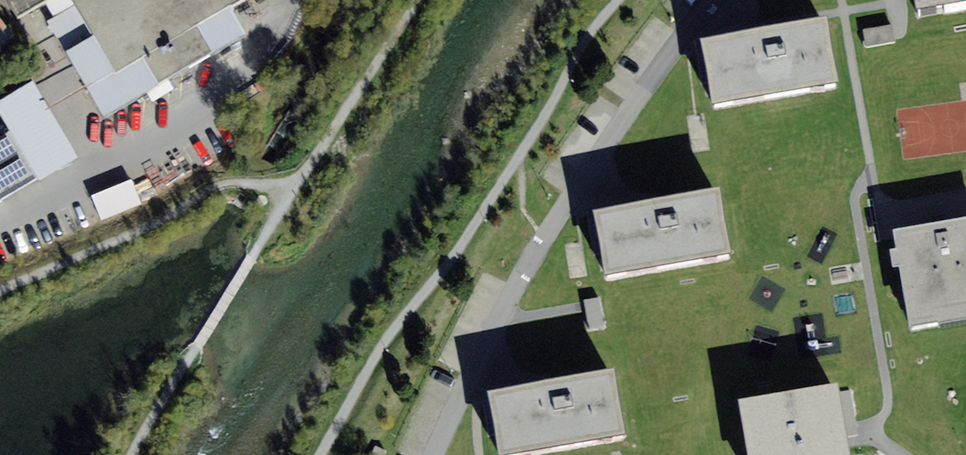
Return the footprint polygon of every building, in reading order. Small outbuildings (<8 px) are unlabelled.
[(17,18),(37,6),(104,119),(247,35),(231,7),(242,0),(6,0),(17,18)] [(965,0),(915,0),(917,9),(965,0)] [(713,103),(839,81),(827,16),(701,38),(713,103)] [(892,24),(863,29),(866,47),(895,42),(892,24)] [(32,81),(0,100),(0,115),(10,132),(38,179),(77,156),(32,81)] [(10,132),(0,138),(0,202),(38,179),(10,132)] [(131,180),(93,196),(103,219),(141,204),(131,180)] [(606,274),(731,251),(719,187),(594,210),(606,274)] [(965,318),(965,218),(893,230),(910,327),(965,318)] [(625,434),(614,370),(489,392),(501,454),(507,454),(625,434)] [(838,384),(739,401),(748,454),(849,454),(838,384)] [(375,446),(371,454),(384,454),(386,451),(375,446)]
